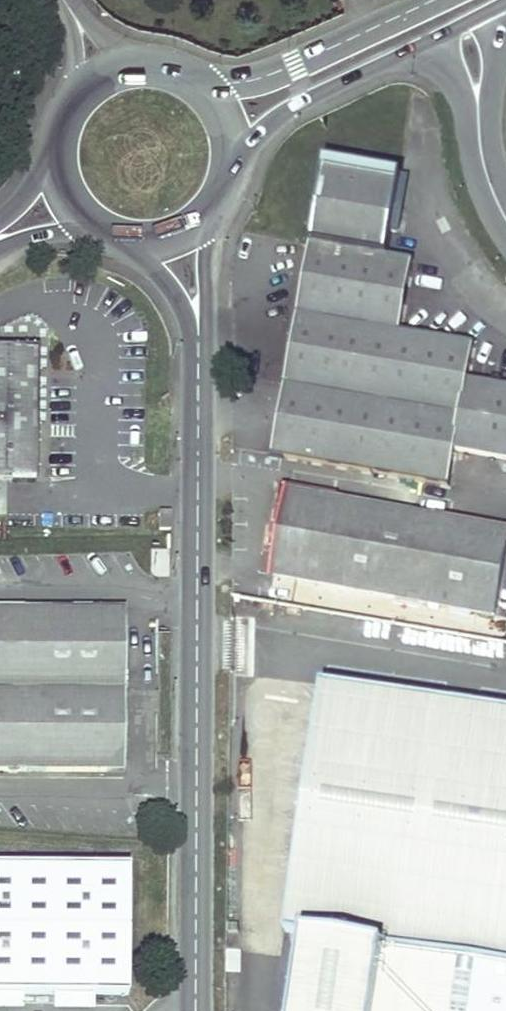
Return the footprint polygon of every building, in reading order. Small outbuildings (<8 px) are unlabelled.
[(435,340),(399,333),(411,262),(386,257),(399,184),(324,171),(272,455),(447,487),(454,452),(505,461),(505,388),(467,380),(472,347),(435,340)] [(39,473),(41,346),(0,346),(0,472),(39,473)] [(500,577),(505,543),(505,534),(285,493),(269,577),(493,619),(500,577)] [(159,509),(159,527),(171,528),(171,509),(159,509)] [(0,610),(0,777),(104,777),(105,773),(119,758),(122,758),(122,628),(119,628),(106,614),(106,610),(0,610)] [(119,628),(122,628),(122,610),(106,610),(106,614),(119,628)] [(320,684),(282,932),(298,935),(287,1010),(505,1010),(505,710),(320,684)] [(105,773),(104,777),(122,777),(122,758),(119,758),(105,773)] [(123,994),(124,866),(0,865),(0,994),(123,994)]
